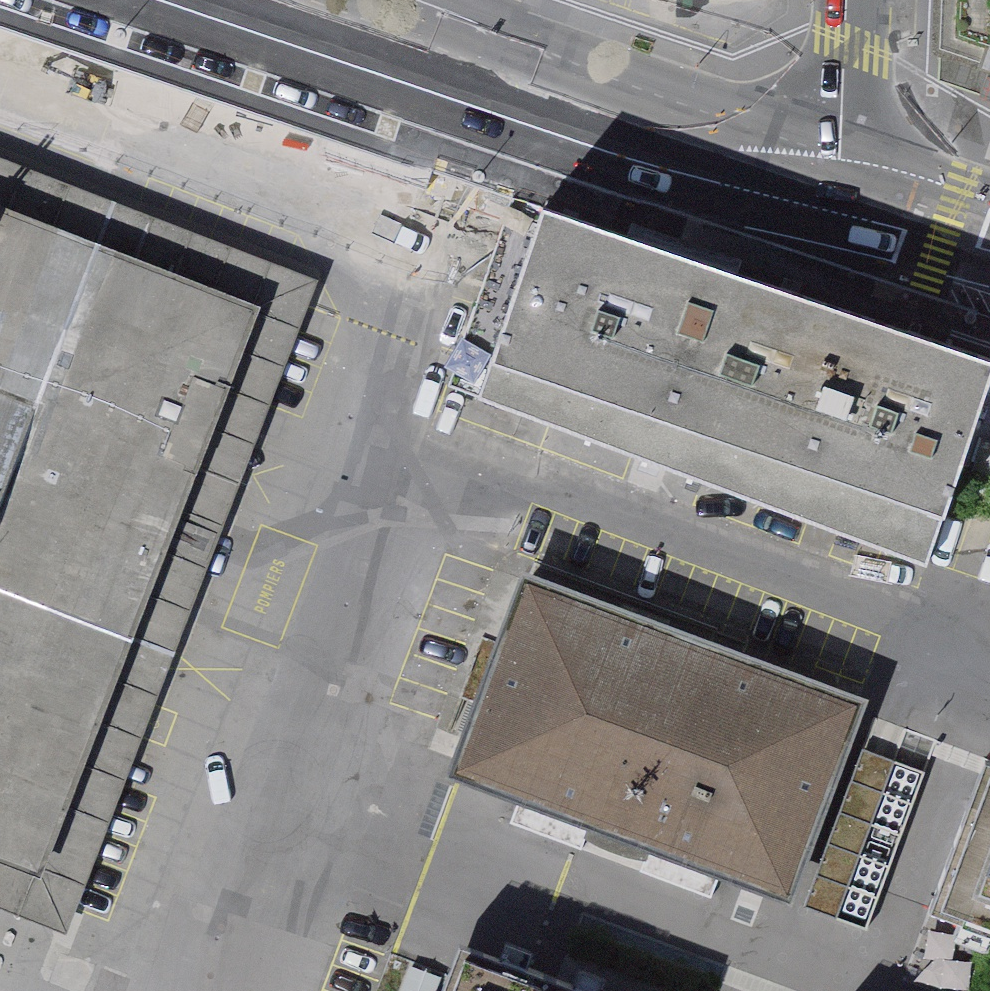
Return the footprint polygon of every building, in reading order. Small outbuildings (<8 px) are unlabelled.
[(946,51),(989,64),(989,0),(948,0),(946,51)] [(67,933),(318,278),(21,161),(0,153),(0,210),(93,247),(256,311),(38,875),(0,860),(0,907),(67,933)] [(623,456),(692,261),(518,200),(449,395),(623,456)] [(0,210),(0,359),(48,377),(93,247),(0,210)] [(48,377),(0,502),(0,860),(38,875),(256,311),(93,247),(48,377)] [(623,456),(798,518),(867,323),(692,261),(623,456)] [(867,323),(798,518),(928,564),(989,388),(989,366),(867,323)] [(48,377),(0,359),(0,502),(48,377)] [(864,711),(519,583),(442,788),(787,916),(864,711)] [(863,750),(804,907),(865,930),(925,773),(863,750)] [(938,906),(989,925),(989,774),(988,773),(938,906)] [(452,950),(437,990),(566,990),(452,950)]
